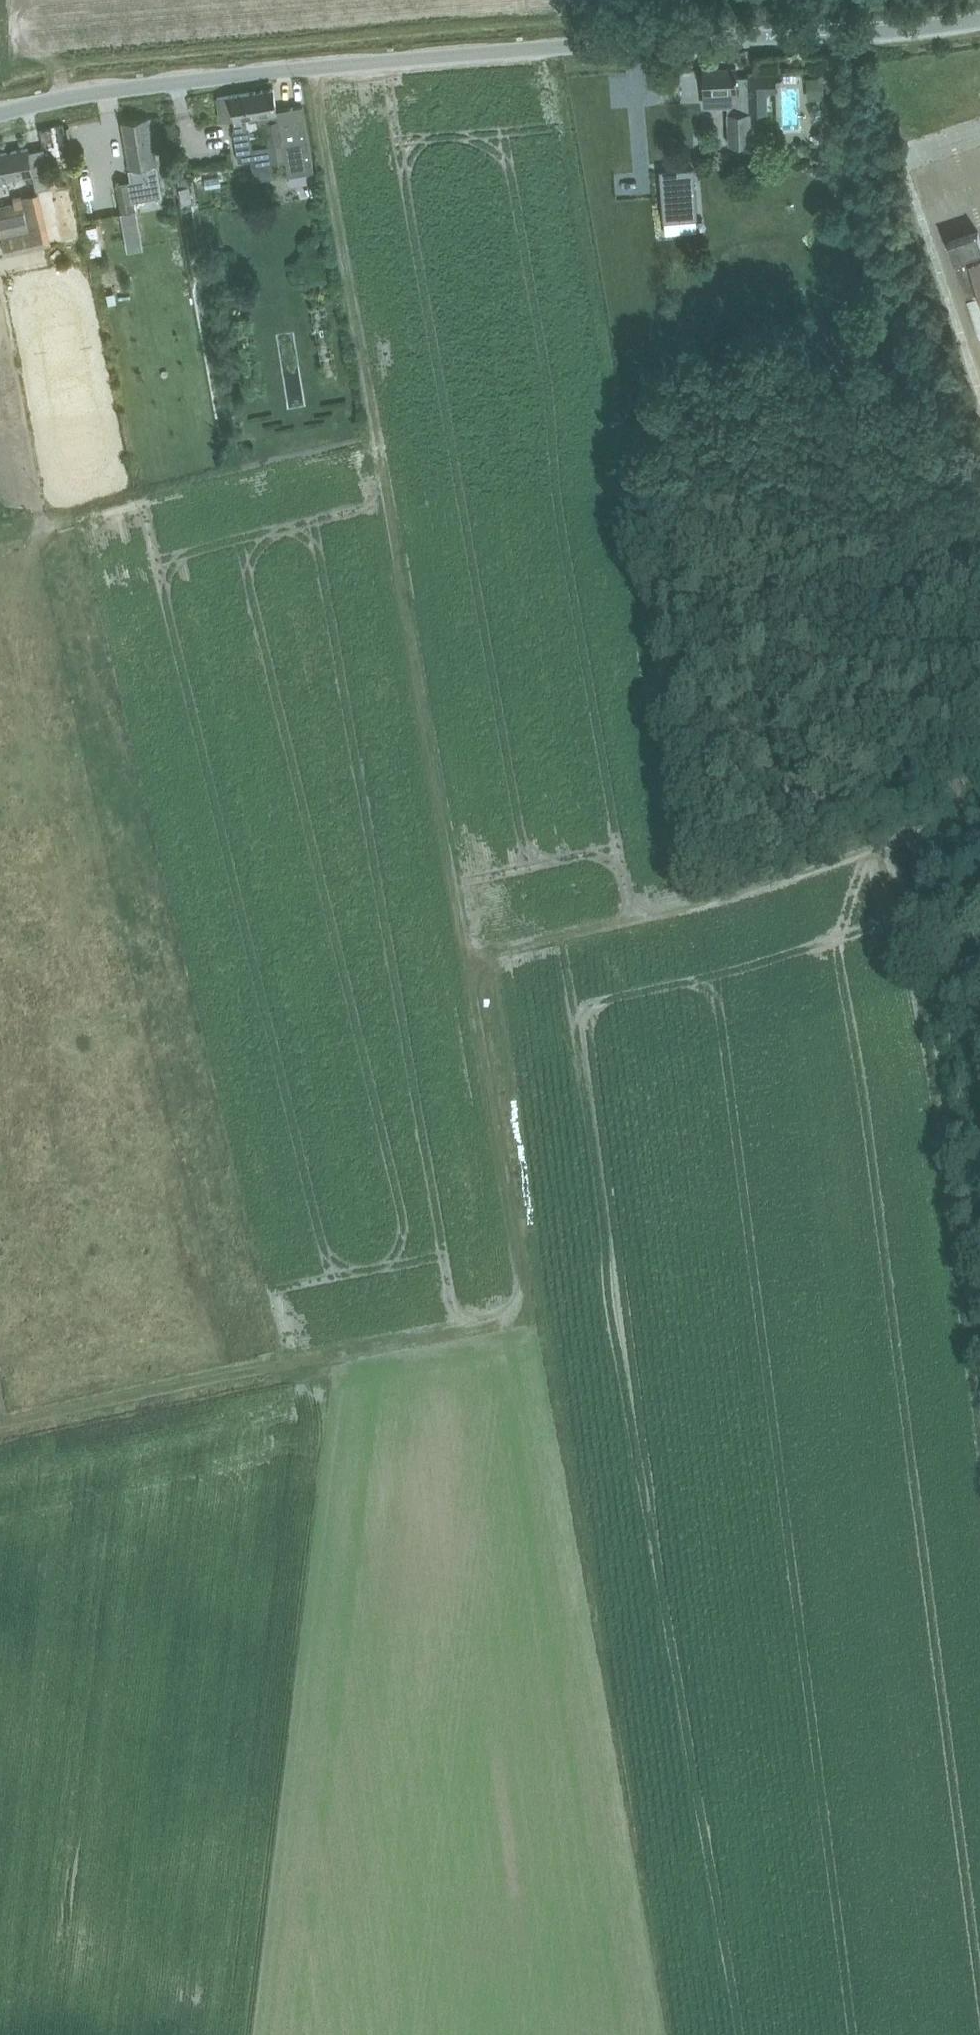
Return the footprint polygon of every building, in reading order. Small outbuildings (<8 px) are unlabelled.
[(704,67),(705,87),(712,87),(713,105),(729,105),(730,144),(752,143),(750,105),(749,76),(738,76),(737,74),(736,74),(736,66),(704,67)] [(749,76),(750,105),(761,104),(761,88),(776,88),(776,73),(749,74),(749,76)] [(217,96),(220,115),(221,119),(256,114),(258,122),(263,121),(267,145),(247,148),(244,126),(231,128),(236,161),(249,159),(250,165),(270,162),(268,155),(299,150),(300,160),(310,159),(303,115),(278,119),(273,87),(217,96)] [(142,182),(159,179),(157,167),(148,117),(122,121),(132,177),(141,175),(142,182)] [(33,173),(28,147),(0,152),(0,179),(33,173)] [(60,156),(62,169),(72,168),(71,155),(60,156)] [(664,220),(696,218),(693,166),(659,169),(663,220),(664,220)] [(117,183),(120,202),(125,221),(151,216),(145,185),(132,188),(130,180),(117,183)] [(180,186),(183,202),(193,200),(190,184),(180,186)] [(0,205),(0,247),(1,251),(37,244),(35,232),(42,230),(34,194),(22,196),(23,200),(0,205)] [(85,222),(90,251),(101,250),(96,221),(85,222)] [(948,241),(954,258),(957,257),(959,261),(959,262),(955,263),(966,294),(966,295),(979,290),(979,236),(978,231),(948,241)] [(979,419),(979,418),(979,365),(978,358),(961,363),(979,419)]
